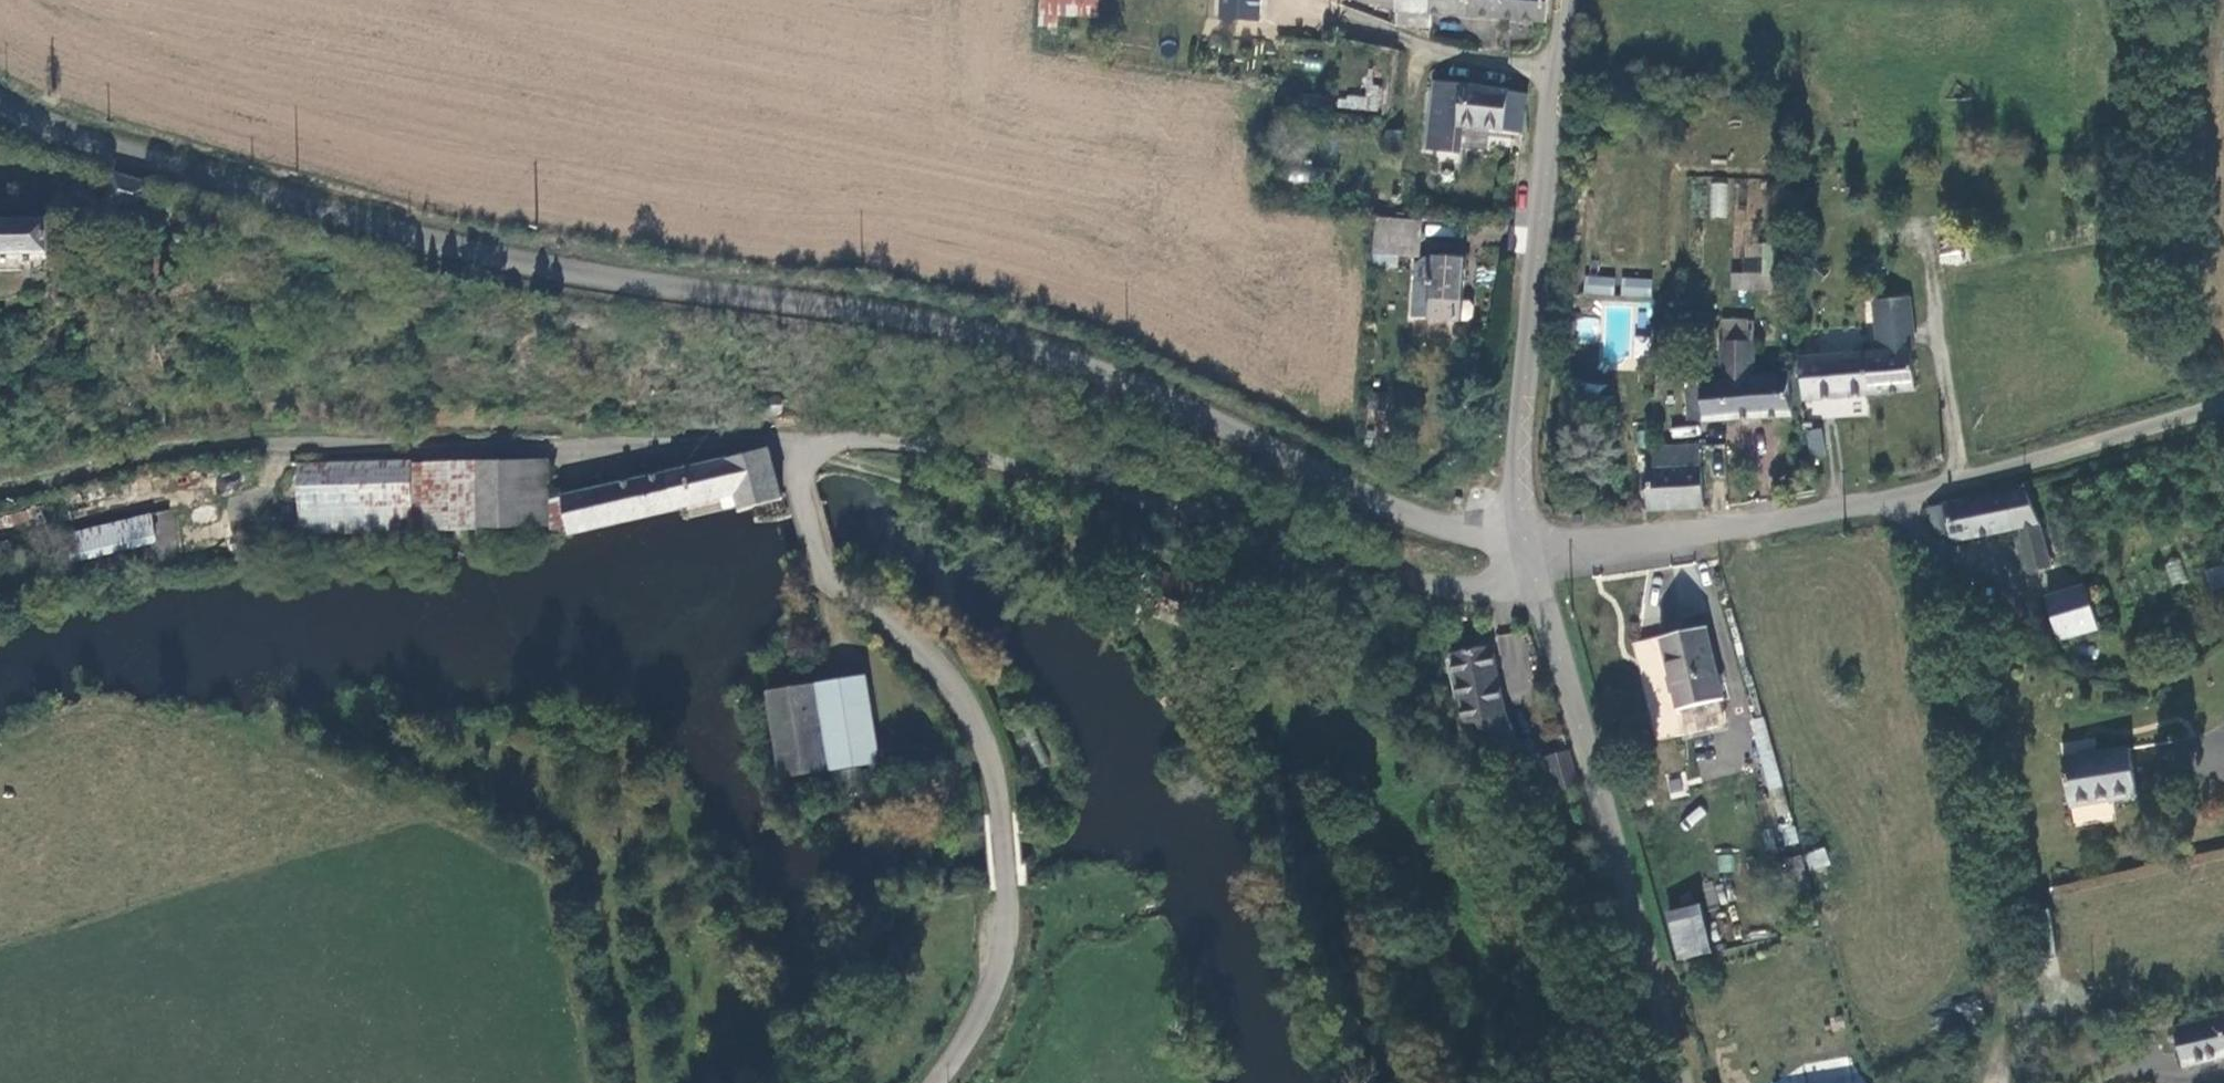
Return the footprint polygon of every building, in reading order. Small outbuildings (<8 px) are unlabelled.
[(1174,16),(1178,0),(1060,0),(1059,2),(1169,32),(1174,16)] [(1267,0),(1219,0),(1219,10),(1227,9),(1227,14),(1267,14),(1267,0)] [(1435,4),(1435,0),(1403,0),(1403,2),(1404,2),(1403,16),(1433,18),(1435,4)] [(1435,4),(1508,10),(1509,0),(1435,0),(1435,4)] [(1549,13),(1550,0),(1509,0),(1508,10),(1549,13)] [(1466,111),(1525,118),(1531,84),(1437,71),(1429,134),(1463,138),(1466,111)] [(1728,217),(1727,182),(1710,182),(1710,217),(1728,217)] [(151,227),(160,198),(120,185),(111,214),(151,227)] [(1422,228),(1429,228),(1431,204),(1386,199),(1383,233),(1421,237),(1422,228)] [(0,225),(0,263),(57,260),(55,223),(0,225)] [(1382,239),(1420,242),(1428,243),(1429,228),(1422,228),(1421,237),(1383,233),(1382,239)] [(1430,243),(1428,243),(1420,242),(1419,267),(1428,268),(1430,243)] [(1478,247),(1430,243),(1428,268),(1425,299),(1474,303),(1478,247)] [(1732,295),(1732,292),(1773,291),(1774,277),(1787,276),(1787,262),(1779,262),(1779,255),(1757,254),(1757,278),(1716,278),(1715,295),(1732,295)] [(177,257),(171,257),(169,259),(167,263),(168,269),(173,272),(180,272),(182,266),(182,259),(177,257)] [(1584,274),(1583,294),(1613,297),(1615,277),(1584,274)] [(1651,298),(1651,277),(1621,277),(1621,298),(1651,298)] [(1732,332),(1740,332),(1761,331),(1761,311),(1731,312),(1732,332)] [(1917,336),(1915,314),(1888,317),(1890,339),(1917,336)] [(1816,338),(1817,349),(1871,341),(1869,320),(1844,323),(1846,334),(1816,338)] [(1701,411),(1772,408),(1768,368),(1763,368),(1761,331),(1740,332),(1730,333),(1729,371),(1712,372),(1712,379),(1699,380),(1701,411)] [(1890,339),(1871,341),(1876,382),(1921,376),(1917,336),(1890,339)] [(1813,389),(1876,382),(1871,341),(1817,349),(1809,350),(1810,365),(1813,389)] [(1772,408),(1802,407),(1798,366),(1768,368),(1772,408)] [(1833,418),(1818,420),(1822,446),(1837,444),(1833,418)] [(1667,453),(1653,454),(1654,499),(1713,497),(1709,435),(1667,436),(1667,453)] [(766,518),(793,513),(776,459),(579,507),(589,546),(644,532),(745,509),(750,523),(766,518)] [(557,513),(558,470),(528,471),(528,540),(556,540),(557,513)] [(488,542),(499,543),(502,540),(528,540),(528,471),(487,472),(488,542)] [(422,472),(390,473),(395,483),(422,484),(422,472)] [(422,544),(488,542),(487,472),(422,472),(422,484),(422,544)] [(310,473),(311,549),(339,544),(391,535),(415,531),(395,483),(390,473),(310,473)] [(2032,557),(2051,551),(2031,479),(1933,498),(1937,523),(1952,521),(1953,528),(2021,515),(2024,532),(2032,557)] [(422,544),(422,484),(395,483),(415,531),(391,535),(401,543),(422,544)] [(161,516),(77,535),(83,560),(166,540),(161,516)] [(2170,586),(2186,582),(2180,557),(2164,562),(2170,586)] [(2203,571),(2211,591),(2223,586),(2223,563),(2203,571)] [(2069,623),(2103,610),(2086,569),(2053,581),(2069,623)] [(1713,628),(1666,636),(1680,712),(1727,704),(1713,628)] [(1508,708),(1494,644),(1455,652),(1467,717),(1479,715),(1509,748),(1523,743),(1508,708)] [(806,677),(811,733),(813,759),(861,755),(854,672),(806,677)] [(806,677),(788,679),(748,681),(754,738),(811,733),(806,677)] [(1560,785),(1580,781),(1566,731),(1552,734),(1556,751),(1552,752),(1560,785)] [(811,733),(754,738),(756,763),(775,762),(813,759),(811,733)] [(1534,767),(1523,743),(1509,748),(1520,772),(1534,767)] [(2137,790),(2127,743),(2062,756),(2072,803),(2137,790)] [(843,781),(842,759),(788,763),(790,785),(843,781)] [(1825,847),(1804,852),(1809,871),(1830,865),(1825,847)] [(1800,899),(1816,896),(1807,864),(1793,866),(1800,899)] [(1664,911),(1676,961),(1711,952),(1699,903),(1664,911)] [(2173,1017),(2182,1056),(2223,1046),(2223,1004),(2173,1017)]
